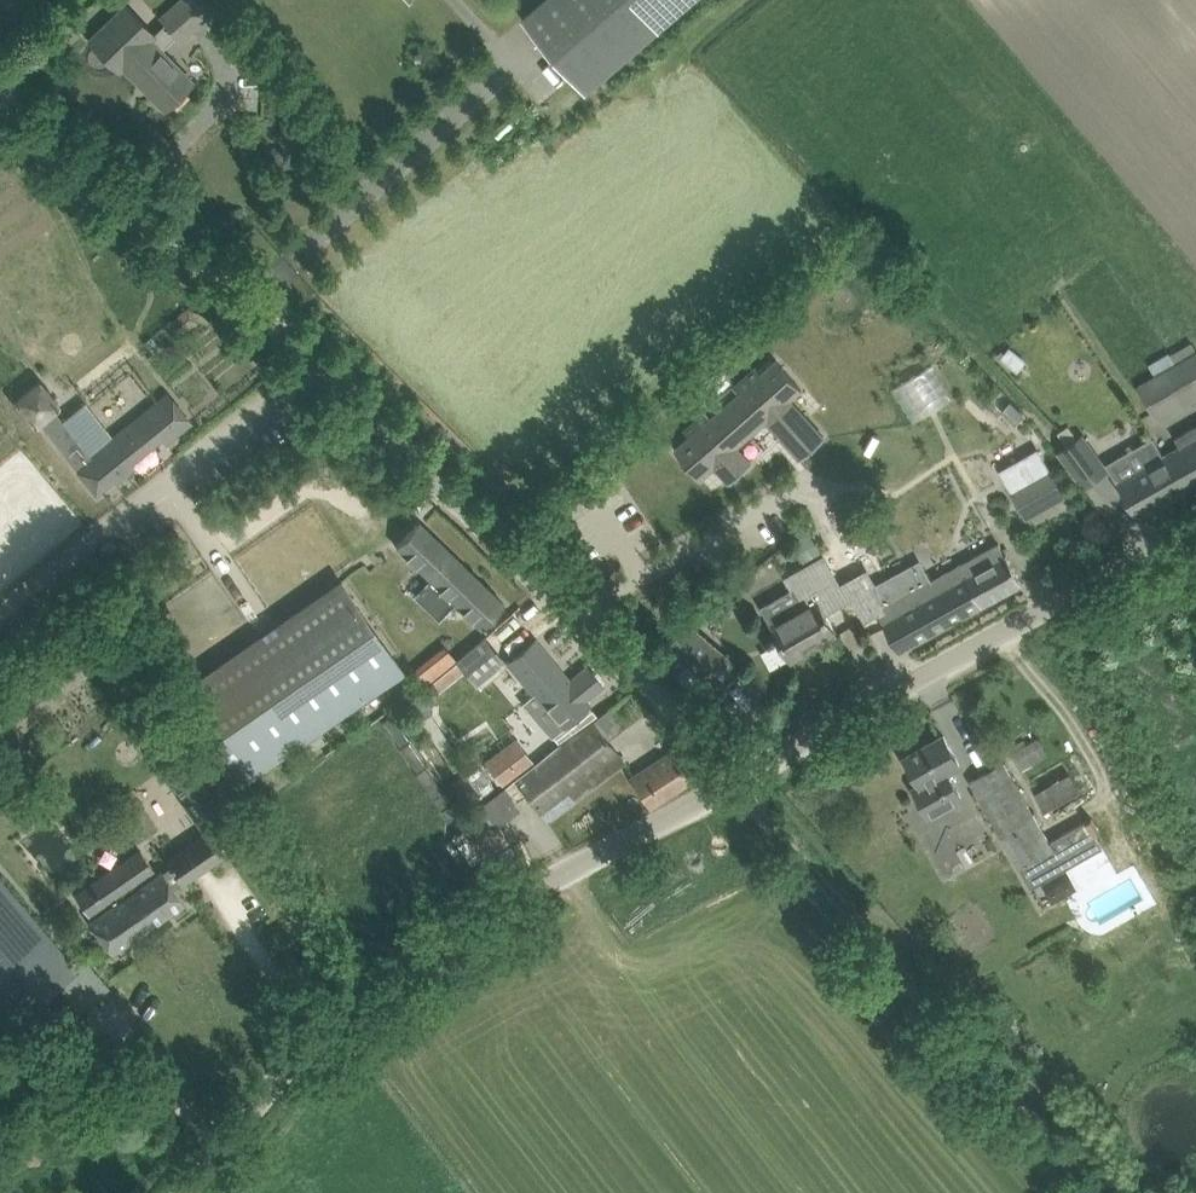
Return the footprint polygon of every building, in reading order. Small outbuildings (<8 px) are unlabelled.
[(160,15),(166,21),(178,34),(182,39),(216,7),(210,0),(177,0),(160,15)] [(688,0),(546,0),(524,19),(587,90),(688,0)] [(107,23),(89,40),(119,70),(123,66),(165,109),(182,92),(195,79),(164,48),(178,34),(166,21),(155,32),(128,3),(107,23)] [(1157,376),(1140,385),(1159,417),(1195,395),(1195,348),(1192,340),(1171,352),(1169,349),(1148,361),(1157,376)] [(1007,343),(997,355),(1018,371),(1027,359),(1007,343)] [(892,388),(915,422),(955,396),(933,362),(892,388)] [(687,443),(672,456),(698,485),(712,473),(727,489),(749,470),(734,453),(766,425),(800,464),(822,445),(788,406),(800,396),(774,367),(760,380),(755,374),(733,393),(738,399),(709,424),(704,419),(682,438),(687,443)] [(162,438),(166,445),(193,423),(168,389),(75,465),(96,494),(112,480),(115,484),(136,467),(133,462),(162,438)] [(1164,455),(1185,491),(1195,485),(1195,425),(1176,436),(1181,445),(1164,455)] [(1082,435),(1060,450),(1084,485),(1106,470),(1082,435)] [(1042,449),(1002,471),(1012,487),(1027,516),(1066,494),(1051,466),(1042,449)] [(1141,517),(1185,491),(1164,455),(1120,480),(1141,517)] [(402,539),(397,544),(431,576),(414,595),(440,619),(457,601),(483,626),(487,621),(504,604),(419,522),(402,539)] [(922,559),(875,585),(886,605),(878,610),(900,650),(903,648),(1021,583),(1022,582),(1001,543),(999,544),(934,580),(922,559)] [(797,590),(764,609),(774,626),(773,626),(793,660),(839,633),(827,612),(820,601),(825,598),(843,588),(823,553),(805,564),(807,569),(790,579),(794,586),(797,590)] [(178,693),(237,781),(402,670),(343,582),(178,693)] [(666,640),(651,658),(674,678),(688,660),(716,684),(735,661),(689,622),(670,644),(666,640)] [(4,748),(13,740),(98,662),(95,659),(113,642),(97,624),(79,641),(74,636),(40,668),(29,657),(0,684),(0,744),(4,748)] [(519,655),(508,664),(562,729),(588,707),(583,700),(601,684),(588,668),(570,683),(536,641),(519,655)] [(472,673),(438,698),(447,710),(463,731),(464,730),(472,741),(477,737),(492,725),(496,723),(488,712),(483,716),(467,695),(490,677),(481,665),(483,664),(476,655),(465,663),(472,673)] [(429,683),(436,692),(462,671),(456,661),(429,683)] [(429,693),(412,704),(455,770),(465,764),(434,719),(432,709),(434,700),(429,693)] [(540,761),(516,779),(523,788),(527,792),(541,812),(568,791),(575,800),(625,762),(618,753),(608,740),(623,729),(608,709),(593,720),(584,728),(540,761)] [(168,724),(157,733),(168,749),(180,740),(168,724)] [(945,734),(907,755),(919,776),(922,783),(916,786),(931,813),(962,795),(948,770),(961,762),(957,755),(945,734)] [(534,759),(516,737),(485,762),(503,785),(534,759)] [(1022,767),(1047,753),(1039,738),(1014,752),(1022,767)] [(690,740),(670,754),(633,777),(651,806),(708,768),(690,740)] [(185,902),(173,885),(181,880),(182,882),(245,838),(185,751),(160,768),(203,831),(164,857),(170,866),(159,874),(140,847),(73,894),(113,952),(185,902)] [(1005,762),(971,781),(972,783),(1003,836),(1008,844),(1042,825),(1037,817),(1006,764),(1005,762)] [(1039,789),(1049,808),(1085,788),(1074,770),(1039,789)] [(504,788),(458,823),(474,843),(479,839),(506,819),(520,808),(511,797),(504,788)] [(1087,819),(1051,840),(1053,843),(1066,866),(1102,845),(1087,819)]
